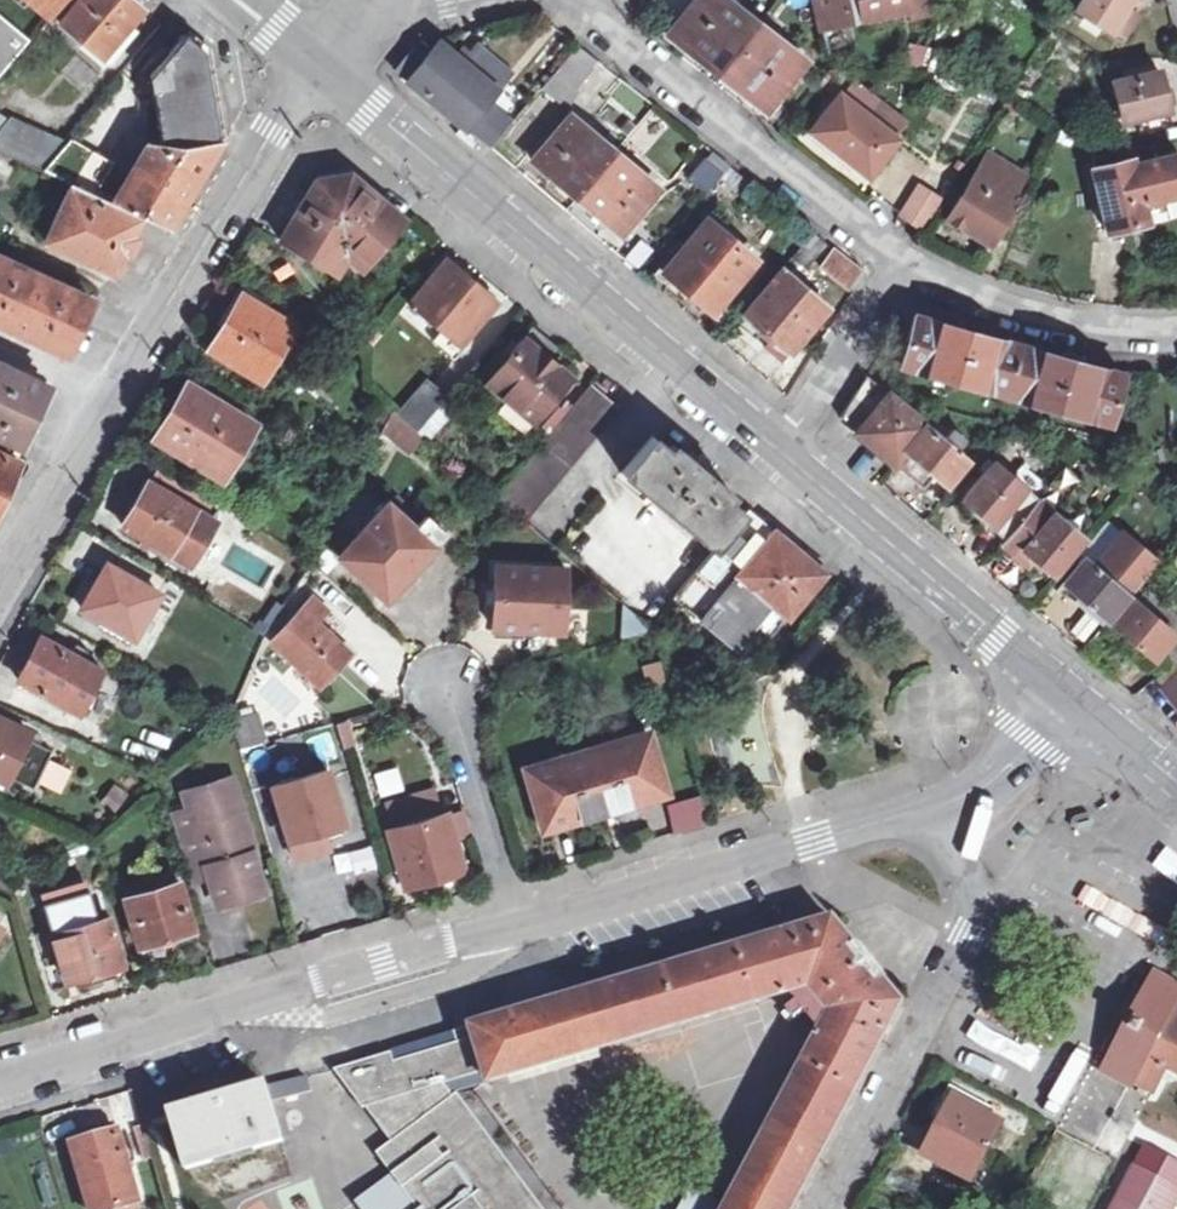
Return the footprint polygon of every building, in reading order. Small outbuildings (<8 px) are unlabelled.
[(50,21),(52,18),(67,0),(25,0),(50,21)] [(130,0),(67,0),(52,18),(86,46),(81,51),(104,70),(110,62),(105,58),(119,41),(130,28),(143,11),(130,0)] [(727,0),(696,0),(671,35),(719,71),(756,22),(727,0)] [(851,0),(812,0),(818,29),(856,22),(851,0)] [(856,22),(864,20),(860,0),(851,0),(856,22)] [(864,20),(927,7),(925,0),(860,0),(864,20)] [(1079,5),(1110,24),(1124,1),(1125,0),(1082,0),(1079,5)] [(1140,11),(1124,1),(1110,24),(1126,35),(1140,11)] [(0,15),(0,67),(7,73),(32,42),(0,15)] [(804,60),(756,22),(719,71),(768,108),(804,60)] [(130,28),(119,41),(124,45),(135,32),(130,28)] [(428,47),(416,39),(398,62),(409,71),(411,69),(471,119),(501,83),(466,54),(439,33),(428,47)] [(206,53),(184,36),(177,44),(152,73),(161,146),(151,142),(112,204),(141,217),(169,229),(221,140),(206,53)] [(478,38),(466,54),(501,83),(515,67),(478,38)] [(575,49),(545,87),(570,107),(582,91),(577,86),(593,64),(575,49)] [(925,55),(913,52),(911,65),(922,68),(925,55)] [(1159,76),(1156,68),(1114,78),(1122,116),(1166,107),(1163,98),(1169,96),(1165,76),(1159,76)] [(897,139),(843,95),(813,131),(867,175),(897,139)] [(0,111),(0,153),(42,171),(68,142),(0,111)] [(662,188),(574,116),(538,160),(625,233),(662,188)] [(460,121),(455,128),(477,144),(482,136),(460,121)] [(77,188),(95,196),(116,161),(72,141),(46,175),(77,188)] [(1006,164),(985,152),(943,219),(963,232),(966,228),(991,244),(1012,213),(1007,204),(1021,184),(1002,171),(1006,164)] [(1092,171),(1109,234),(1176,216),(1176,157),(1134,167),(1132,160),(1092,171)] [(729,172),(712,158),(693,183),(709,196),(729,172)] [(1026,177),(1006,164),(1002,171),(1021,184),(1026,177)] [(733,168),(729,172),(709,196),(719,206),(737,183),(750,193),(756,187),(733,168)] [(404,218),(351,173),(335,175),(314,180),(278,239),(337,274),(348,258),(363,267),(404,218)] [(115,274),(141,217),(112,204),(95,196),(77,188),(51,243),(115,274)] [(935,201),(916,189),(899,216),(918,228),(935,201)] [(755,263),(708,223),(684,248),(680,246),(655,277),(683,302),(689,293),(712,313),(755,263)] [(862,276),(835,254),(822,271),(847,292),(862,276)] [(0,257),(0,323),(66,353),(92,298),(0,257)] [(494,300),(448,259),(412,302),(462,340),(494,300)] [(827,311),(781,271),(745,314),(793,354),(827,311)] [(240,294),(208,350),(259,382),(295,326),(240,294)] [(793,354),(745,314),(733,327),(782,367),(793,354)] [(949,327),(915,319),(902,367),(1112,422),(1123,370),(1072,359),(1074,353),(1057,349),(1055,355),(964,332),(963,326),(951,323),(949,327)] [(561,345),(533,325),(490,377),(535,416),(572,372),(554,355),(561,345)] [(0,366),(0,434),(27,446),(53,390),(0,366)] [(972,456),(925,414),(890,382),(887,385),(869,369),(844,411),(856,423),(853,427),(896,465),(899,462),(922,481),(932,470),(949,484),(972,456)] [(190,384),(157,436),(219,479),(254,426),(190,384)] [(615,408),(589,385),(497,494),(525,517),(615,408)] [(437,404),(421,391),(402,414),(418,428),(437,404)] [(742,511),(651,436),(621,472),(711,549),(742,511)] [(0,451),(0,503),(19,460),(0,451)] [(995,524),(1029,482),(994,452),(959,494),(995,524)] [(219,520),(150,482),(126,523),(194,564),(219,520)] [(1054,573),(1088,531),(1040,491),(1001,541),(1028,565),(1034,558),(1054,573)] [(433,546),(380,499),(336,552),(389,597),(433,546)] [(718,553),(678,599),(733,647),(751,625),(743,617),(760,595),(771,602),(787,618),(829,566),(779,525),(740,573),(718,553)] [(1108,618),(1131,590),(1083,549),(1059,578),(1108,618)] [(163,595),(111,565),(85,610),(138,637),(163,595)] [(564,565),(493,566),(492,587),(485,587),(486,622),(492,622),(493,626),(565,626),(564,565)] [(1131,590),(1108,618),(1156,658),(1176,632),(1176,626),(1131,590)] [(751,625),(771,602),(760,595),(743,617),(751,625)] [(333,610),(315,596),(275,643),(323,686),(352,652),(321,625),(333,610)] [(104,675),(43,640),(20,681),(82,716),(104,675)] [(665,655),(646,660),(653,682),(671,676),(665,655)] [(1160,682),(1176,704),(1176,668),(1160,682)] [(264,741),(254,713),(231,720),(240,749),(245,747),(264,741)] [(0,714),(0,773),(11,778),(13,773),(38,785),(57,748),(32,735),(34,732),(0,714)] [(333,720),(317,726),(319,731),(321,739),(337,734),(333,720)] [(589,755),(606,813),(662,795),(645,738),(589,755)] [(589,755),(527,774),(544,831),(606,813),(589,755)] [(379,796),(405,790),(398,764),(372,771),(379,796)] [(345,823),(327,769),(324,770),(272,784),(290,847),(343,833),(341,824),(345,823)] [(129,789),(117,779),(103,797),(115,807),(129,789)] [(231,782),(223,784),(232,815),(240,813),(231,782)] [(223,784),(184,795),(188,811),(173,817),(186,863),(203,859),(208,876),(217,906),(239,901),(237,889),(260,882),(240,813),(232,815),(223,784)] [(703,790),(668,800),(677,829),(711,819),(703,790)] [(443,815),(392,829),(407,882),(412,881),(416,894),(471,877),(468,864),(460,866),(443,815)] [(203,859),(186,863),(191,883),(208,876),(203,859)] [(128,890),(129,897),(180,882),(178,875),(128,890)] [(194,930),(180,882),(129,897),(128,898),(141,945),(161,939),(163,947),(192,938),(189,932),(194,930)] [(237,889),(239,901),(264,894),(260,882),(237,889)] [(118,977),(126,975),(103,895),(47,912),(67,982),(76,982),(81,987),(106,981),(104,973),(116,970),(118,977)] [(601,1048),(792,993),(814,987),(832,1010),(822,1029),(733,1197),(726,1208),(794,1208),(904,1001),(836,918),(585,993),(601,1048)] [(161,939),(141,945),(143,953),(163,947),(161,939)] [(106,981),(118,977),(116,970),(104,973),(106,981)] [(1153,977),(1139,1004),(1136,1002),(1115,1040),(1118,1042),(1103,1071),(1132,1087),(1133,1084),(1148,1092),(1161,1068),(1176,1076),(1176,989),(1153,977)] [(814,987),(792,993),(799,1001),(807,1011),(822,1029),(832,1010),(814,987)] [(585,993),(496,1019),(511,1074),(601,1048),(585,993)] [(807,1011),(799,1001),(789,1010),(796,1019),(807,1011)] [(511,1074),(496,1019),(457,1031),(460,1042),(398,1063),(395,1051),(337,1069),(366,1108),(369,1107),(394,1141),(379,1152),(383,1158),(395,1174),(399,1172),(408,1184),(405,1187),(421,1208),(544,1208),(458,1091),(456,1092),(447,1081),(488,1069),(491,1079),(511,1074)] [(269,1086),(174,1114),(190,1169),(285,1140),(269,1086)] [(1003,1123),(959,1100),(929,1156),(973,1180),(1003,1123)] [(95,1208),(121,1208),(141,1203),(142,1203),(130,1160),(135,1158),(128,1134),(122,1135),(121,1132),(76,1145),(95,1208)] [(1135,1169),(1114,1208),(1176,1208),(1176,1192),(1135,1169)] [(1021,1178),(1007,1171),(999,1187),(1014,1195),(1021,1178)] [(395,1174),(365,1195),(375,1208),(421,1208),(405,1187),(408,1184),(399,1172),(395,1174)] [(733,1197),(701,1181),(686,1208),(726,1208),(733,1197)]
